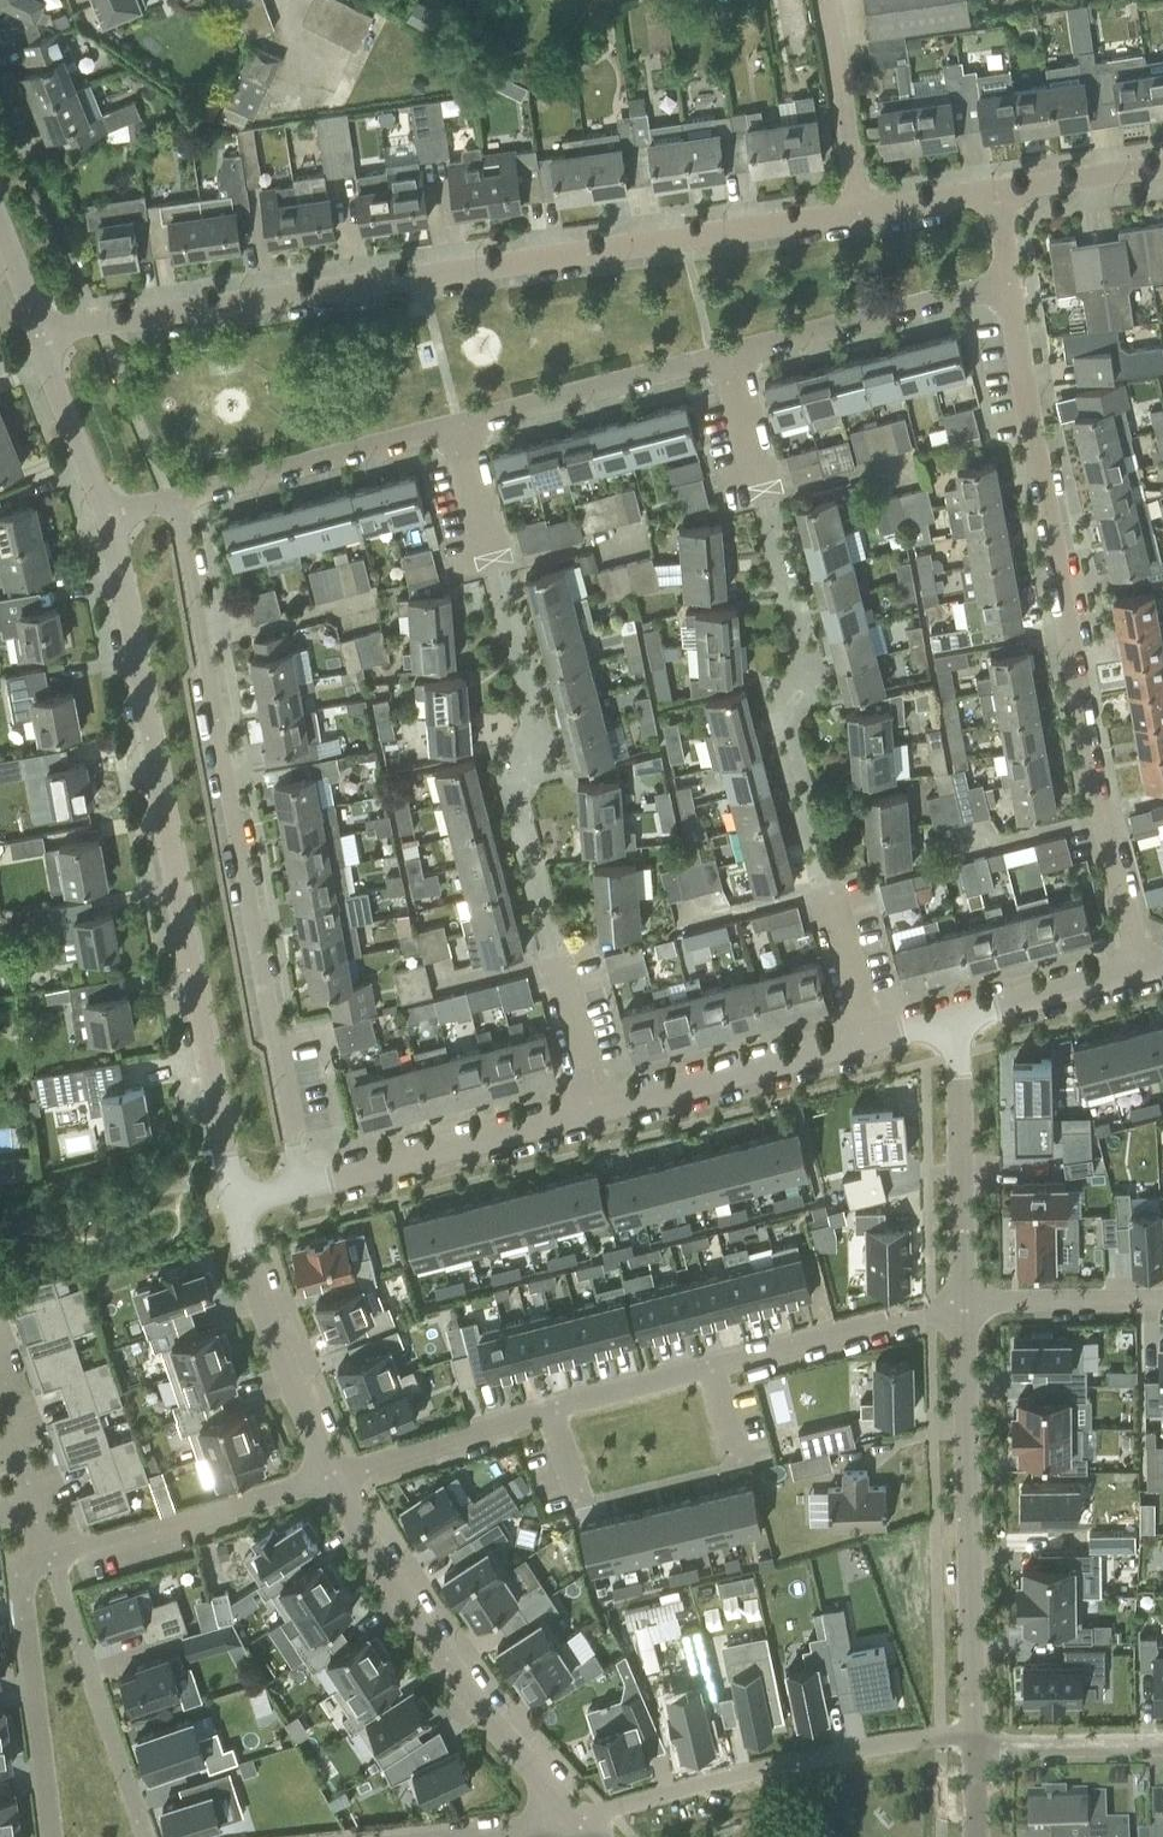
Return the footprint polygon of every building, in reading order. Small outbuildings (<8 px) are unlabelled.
[(0,4),(39,23),(49,3),(42,0),(0,0),(0,4)] [(146,0),(95,0),(105,22),(138,8),(147,4),(146,0)] [(235,2),(247,36),(273,27),(264,0),(239,0),(235,2)] [(345,0),(344,0),(312,0),(302,22),(329,35),(345,0)] [(356,48),(373,14),(345,0),(329,35),(356,48)] [(409,20),(429,31),(440,11),(420,0),(419,0),(409,20)] [(872,34),(968,20),(965,0),(867,0),(872,34)] [(1136,0),(1129,0),(1131,16),(1139,15),(1138,9),(1136,0)] [(1086,4),(1067,7),(1073,52),(1078,51),(1093,49),(1086,4)] [(1039,23),(1037,11),(1019,13),(1021,26),(1039,23)] [(77,70),(60,29),(54,31),(38,23),(37,22),(26,27),(32,40),(19,45),(29,71),(24,73),(37,104),(74,89),(68,73),(77,70)] [(906,46),(905,39),(903,31),(867,37),(870,52),(906,46)] [(923,52),(922,44),(921,37),(905,39),(906,46),(907,54),(923,52)] [(252,42),(229,96),(218,120),(241,127),(244,127),(249,115),(254,117),(269,84),(270,85),(282,57),(252,42)] [(908,62),(907,54),(906,46),(870,52),(872,67),(908,62)] [(1101,101),(1095,60),(1094,49),(1093,49),(1078,51),(1079,61),(1045,66),(1048,84),(1054,125),(1089,120),(1087,104),(1101,101)] [(1153,110),(1147,72),(1145,53),(1095,60),(1101,101),(1118,99),(1120,115),(1153,110)] [(946,88),(913,94),(914,103),(920,145),(956,139),(953,123),(968,121),(960,72),(963,71),(962,61),(943,63),(946,88)] [(963,71),(960,72),(968,121),(982,119),(985,135),(1020,130),(1014,89),(1013,89),(1010,68),(978,72),(977,72),(976,70),(963,71)] [(1147,72),(1153,110),(1162,109),(1162,69),(1147,72)] [(515,81),(509,93),(521,99),(527,87),(515,81)] [(88,83),(74,89),(37,104),(49,135),(69,127),(76,143),(141,117),(134,101),(101,114),(88,83)] [(1054,125),(1048,84),(1014,89),(1020,130),(1054,125)] [(914,103),(913,94),(878,99),(885,150),(920,145),(914,103)] [(813,95),(794,98),(797,119),(781,121),(788,165),(822,159),(813,95)] [(440,99),(425,101),(430,136),(434,159),(449,157),(440,99)] [(430,136),(425,101),(410,103),(415,138),(430,136)] [(690,179),(684,137),(651,142),(646,111),(630,114),(633,128),(635,144),(640,177),(654,175),(655,184),(690,179)] [(788,165),(781,121),(748,126),(746,111),(730,114),(732,128),(737,162),(752,160),(753,170),(788,165)] [(346,112),(331,115),(336,150),(352,147),(346,112)] [(336,150),(331,115),(316,117),(322,152),(336,150)] [(737,162),(732,128),(716,131),(714,117),(682,122),(684,137),(690,179),(725,174),(723,164),(737,162)] [(635,144),(633,128),(584,135),(592,193),(627,188),(626,179),(640,177),(635,144)] [(263,185),(254,129),(238,131),(242,153),(246,187),(263,185)] [(592,193),(584,135),(562,138),(564,155),(537,159),(542,191),(556,189),(558,199),(592,193)] [(483,167),(481,153),(479,145),(464,147),(461,151),(462,159),(449,161),(457,214),(489,209),(483,167)] [(542,191),(537,159),(535,148),(516,151),(515,148),(481,153),(483,167),(489,209),(521,204),(519,194),(542,191)] [(246,187),(242,153),(222,156),(218,195),(200,197),(201,208),(208,250),(240,245),(235,213),(250,211),(246,187)] [(427,218),(420,165),(419,159),(386,163),(387,170),(389,181),(395,223),(427,218)] [(389,181),(387,170),(371,172),(355,175),(363,227),(395,223),(389,181)] [(334,232),(326,179),(325,173),(292,178),(294,183),(295,194),(301,237),(334,232)] [(295,194),(294,183),(277,186),(261,188),(269,241),(301,237),(295,194)] [(201,208),(200,197),(182,199),(145,205),(152,249),(174,245),(176,255),(208,250),(201,208)] [(152,249),(145,205),(144,200),(114,205),(117,220),(97,223),(103,265),(139,260),(137,251),(152,249)] [(1144,226),(1152,280),(1162,279),(1162,223),(1144,226)] [(1152,280),(1144,226),(1118,229),(1121,248),(1113,249),(1116,266),(1102,268),(1110,328),(1117,327),(1134,324),(1129,290),(1134,283),(1152,280)] [(1110,328),(1102,268),(1087,270),(1085,254),(1078,255),(1075,236),(1048,240),(1056,294),(1077,291),(1082,294),(1088,330),(1110,328)] [(1162,345),(1127,350),(1120,344),(1117,327),(1110,328),(1088,330),(1062,333),(1066,360),(1078,358),(1079,366),(1085,365),(1087,380),(1162,368),(1162,352),(1162,345)] [(956,333),(924,342),(934,380),(966,372),(966,370),(956,333)] [(934,380),(923,342),(892,350),(902,389),(934,380)] [(902,389),(892,350),(860,358),(870,397),(902,389)] [(870,397),(860,358),(829,366),(839,405),(870,397)] [(843,420),(839,405),(829,366),(797,374),(807,413),(808,413),(811,428),(843,420)] [(807,413),(797,374),(765,383),(775,421),(807,413)] [(1132,436),(1124,406),(1124,404),(1117,406),(1111,385),(1100,388),(1076,393),(1082,414),(1075,416),(1082,447),(1129,436),(1132,436)] [(685,403),(654,412),(664,450),(695,442),(685,403)] [(972,406),(949,412),(942,414),(949,441),(964,437),(964,438),(979,434),(972,406)] [(1155,429),(1162,427),(1162,407),(1151,410),(1155,429)] [(8,432),(0,411),(0,435),(8,432)] [(664,450),(654,412),(622,420),(632,459),(664,450)] [(904,417),(891,420),(898,450),(912,446),(904,417)] [(632,459),(622,420),(590,428),(600,467),(632,459)] [(898,450),(891,420),(877,424),(885,453),(898,450)] [(885,453),(877,424),(864,427),(872,457),(885,453)] [(872,457),(864,427),(850,431),(858,460),(872,457)] [(1155,429),(1160,449),(1151,451),(1154,463),(1162,461),(1162,427),(1155,429)] [(600,467),(590,428),(558,436),(568,475),(600,467)] [(8,432),(0,435),(0,474),(22,465),(8,432)] [(982,443),(979,434),(964,438),(967,447),(982,443)] [(568,475),(558,436),(526,445),(537,483),(568,475)] [(1126,470),(1122,454),(1133,451),(1129,436),(1082,447),(1090,479),(1126,470)] [(847,439),(816,447),(819,461),(790,468),(793,482),(816,476),(855,466),(847,439)] [(537,483),(526,445),(494,453),(504,492),(537,483)] [(819,461),(816,447),(786,455),(790,468),(819,461)] [(672,484),(701,476),(704,476),(700,459),(667,467),(672,484)] [(994,463),(970,467),(957,469),(960,485),(944,488),(947,504),(1000,495),(994,463)] [(1138,466),(1126,470),(1090,479),(1097,509),(1146,497),(1138,466)] [(415,474),(382,482),(392,521),(425,512),(415,474)] [(705,490),(701,476),(672,484),(675,498),(705,490)] [(392,521),(382,482),(351,490),(361,529),(392,521)] [(633,486),(620,490),(628,520),(641,516),(633,486)] [(844,528),(835,496),(845,493),(842,486),(808,495),(810,502),(796,506),(805,538),(844,528)] [(935,518),(926,487),(913,490),(921,522),(929,520),(935,518)] [(361,529),(351,490),(319,498),(329,537),(361,529)] [(628,520),(620,490),(606,493),(614,523),(628,520)] [(709,504),(705,490),(675,498),(679,511),(709,504)] [(921,522),(913,490),(899,494),(907,526),(918,523),(921,522)] [(614,523),(606,493),(593,497),(601,527),(614,523)] [(907,526),(899,494),(885,498),(893,529),(905,526),(907,526)] [(1005,526),(1000,495),(963,501),(966,517),(950,520),(952,535),(968,532),(1005,526)] [(601,527),(593,497),(574,502),(578,515),(583,532),(583,531),(601,527)] [(1141,531),(1152,528),(1154,527),(1146,497),(1097,509),(1105,540),(1141,531)] [(329,537),(319,498),(287,507),(297,545),(329,537)] [(893,529),(885,498),(872,501),(880,533),(893,529)] [(42,537),(34,505),(12,510),(10,501),(0,503),(0,547),(42,537)] [(297,545),(287,507),(255,515),(265,554),(297,545)] [(265,554),(255,515),(223,523),(233,562),(265,554)] [(584,536),(583,531),(583,532),(578,515),(547,523),(549,531),(519,538),(522,552),(546,546),(584,536)] [(549,531),(547,523),(545,517),(515,525),(519,538),(549,531)] [(931,539),(929,520),(921,522),(918,523),(907,526),(910,542),(913,542),(922,540),(931,539)] [(721,523),(697,525),(679,526),(681,560),(723,557),(721,523)] [(1011,557),(1005,526),(968,532),(972,552),(963,553),(965,565),(974,563),(1011,557)] [(852,559),(844,528),(805,538),(813,569),(852,559)] [(1141,531),(1105,540),(1113,572),(1142,564),(1145,579),(1162,576),(1162,558),(1160,559),(1152,528),(1141,531)] [(42,537),(0,547),(0,549),(4,567),(0,568),(0,582),(50,570),(42,537)] [(431,547),(407,553),(401,555),(405,568),(434,560),(431,547)] [(916,554),(919,573),(932,571),(928,551),(916,554)] [(659,586),(651,556),(638,560),(645,590),(659,586)] [(363,557),(349,560),(357,590),(371,586),(363,557)] [(681,560),(653,562),(653,563),(658,583),(683,582),(684,594),(702,593),(726,591),(723,557),(681,560)] [(1016,588),(1011,557),(974,563),(980,595),(1016,588)] [(864,577),(857,578),(852,559),(813,569),(821,601),(860,591),(867,589),(864,577)] [(357,590),(349,560),(336,564),(344,593),(357,590)] [(438,574),(434,560),(405,568),(408,581),(438,574)] [(645,590),(638,560),(624,563),(632,593),(645,590)] [(895,562),(898,581),(913,579),(909,560),(895,562)] [(632,593),(624,563),(611,567),(619,597),(632,593)] [(344,593),(336,564),(322,567),(330,597),(344,593)] [(573,598),(565,566),(526,576),(534,608),(573,598)] [(330,597),(322,567),(309,571),(317,600),(330,597)] [(619,597),(611,567),(597,570),(605,600),(619,597)] [(932,571),(919,573),(923,593),(935,591),(944,589),(942,578),(934,580),(932,571)] [(916,597),(913,579),(898,581),(902,600),(916,597)] [(274,587),(268,589),(245,595),(252,622),(281,614),(274,587)] [(1022,620),(1016,588),(980,595),(963,597),(968,628),(985,625),(985,627),(1022,620)] [(868,623),(860,591),(821,601),(829,633),(868,623)] [(5,596),(0,597),(0,628),(1,628),(3,637),(14,635),(19,660),(39,657),(37,647),(63,642),(57,607),(27,612),(24,594),(29,593),(29,592),(5,596)] [(1152,592),(1137,594),(1114,599),(1119,630),(1157,623),(1152,592)] [(450,593),(426,595),(397,597),(399,613),(410,612),(411,630),(453,627),(450,593)] [(581,630),(573,598),(534,608),(542,640),(581,630)] [(938,603),(925,605),(930,634),(943,631),(938,603)] [(739,641),(737,607),(713,609),(695,610),(686,611),(687,623),(696,622),(698,644),(739,641)] [(876,655),(868,623),(829,633),(838,665),(876,655)] [(1162,654),(1157,623),(1119,630),(1124,660),(1162,654)] [(907,626),(910,645),(924,643),(921,624),(907,626)] [(643,629),(647,648),(661,645),(657,626),(643,629)] [(455,661),(453,627),(411,630),(413,651),(401,652),(402,665),(455,661)] [(930,634),(932,648),(968,641),(965,627),(943,631),(930,634)] [(389,658),(381,629),(368,632),(376,662),(389,658)] [(589,662),(581,630),(542,640),(551,672),(589,662)] [(622,634),(626,653),(640,650),(636,631),(622,634)] [(376,662),(368,632),(354,636),(362,665),(376,662)] [(298,680),(292,650),(289,633),(254,639),(257,656),(252,657),(257,687),(298,680)] [(362,665),(354,636),(340,639),(339,640),(347,668),(362,665)] [(742,675),(739,641),(698,644),(700,676),(690,677),(691,695),(732,684),(732,675),(742,675)] [(927,662),(924,643),(910,645),(913,664),(927,662)] [(665,664),(661,645),(647,648),(651,667),(665,664)] [(966,649),(934,655),(936,669),(949,667),(969,664),(966,649)] [(644,669),(640,650),(626,653),(630,671),(644,669)] [(1027,650),(1004,654),(990,657),(994,675),(976,678),(979,692),(996,689),(996,688),(1033,682),(1027,650)] [(1162,654),(1124,660),(1130,691),(1162,685),(1162,655),(1162,654)] [(885,687),(876,655),(838,665),(846,697),(885,687)] [(598,693),(589,662),(551,672),(559,703),(598,693)] [(365,678),(363,669),(362,665),(347,668),(348,671),(341,672),(342,681),(361,679),(365,678)] [(45,667),(21,672),(6,674),(14,720),(37,716),(40,736),(79,729),(72,691),(42,696),(37,670),(45,669),(45,667)] [(314,690),(312,677),(298,680),(257,687),(263,718),(304,710),(300,692),(314,690)] [(466,677),(442,679),(415,681),(416,697),(426,696),(427,714),(469,711),(466,677)] [(954,696),(952,681),(939,684),(941,698),(954,696)] [(1038,713),(1033,682),(996,688),(996,689),(979,692),(984,723),(1002,721),(1002,720),(1038,713)] [(1130,691),(1135,722),(1162,717),(1162,685),(1130,691)] [(753,721),(744,689),(706,699),(714,731),(753,721)] [(858,700),(859,711),(848,711),(851,745),(893,742),(891,722),(905,721),(903,690),(858,700)] [(606,725),(598,693),(559,703),(567,735),(606,725)] [(635,698),(639,716),(653,713),(649,695),(635,698)] [(373,701),(377,720),(391,717),(387,698),(373,701)] [(365,699),(366,699),(347,702),(348,710),(367,707),(365,699)] [(316,708),(304,710),(263,718),(268,748),(287,745),(290,759),(320,754),(317,738),(321,738),(316,708)] [(960,727),(956,708),(943,710),(947,729),(960,727)] [(471,745),(469,711),(427,714),(430,748),(471,745)] [(657,732),(653,713),(639,716),(643,735),(657,732)] [(1044,745),(1038,713),(1002,720),(1002,721),(1007,751),(1044,745)] [(395,736),(391,717),(377,720),(381,738),(395,736)] [(1135,722),(1141,753),(1162,749),(1162,717),(1135,722)] [(663,724),(666,743),(681,740),(677,721),(663,724)] [(761,753),(753,721),(714,731),(705,734),(713,765),(722,763),(761,753)] [(614,757),(606,725),(567,735),(575,767),(614,757)] [(925,730),(928,749),(943,746),(939,727),(925,730)] [(963,747),(960,727),(947,729),(950,749),(963,747)] [(684,759),(681,740),(666,743),(670,761),(684,759)] [(895,776),(893,742),(851,745),(854,779),(895,776)] [(1050,776),(1044,745),(1007,751),(1010,769),(1001,771),(1003,784),(1013,783),(1050,776)] [(946,765),(943,746),(928,749),(932,767),(934,767),(935,773),(948,772),(946,765)] [(60,748),(36,752),(23,754),(29,788),(50,785),(54,807),(68,805),(92,801),(85,762),(55,768),(52,751),(60,749),(60,748)] [(1141,753),(1146,784),(1162,781),(1162,749),(1141,753)] [(769,785),(761,753),(722,763),(731,795),(769,785)] [(320,805),(314,773),(339,768),(336,756),(321,758),(314,759),(290,764),(293,778),(274,782),(280,812),(320,805)] [(474,759),(451,765),(435,769),(443,801),(482,791),(474,759)] [(976,818),(968,786),(964,768),(952,771),(951,771),(954,790),(962,821),(976,818)] [(962,821),(954,790),(951,771),(948,772),(935,773),(940,793),(948,825),(962,821)] [(1055,808),(1050,776),(1013,783),(1018,815),(1055,808)] [(619,778),(602,780),(578,782),(580,815),(622,812),(619,778)] [(981,783),(968,786),(976,818),(990,814),(981,783)] [(676,787),(676,788),(680,806),(694,804),(690,785),(676,787)] [(778,816),(769,785),(731,795),(739,826),(778,816)] [(655,792),(658,811),(672,808),(669,789),(655,792)] [(392,794),(396,813),(410,810),(406,791),(392,794)] [(490,823),(482,791),(443,801),(452,833),(490,823)] [(906,792),(889,793),(865,795),(867,829),(909,826),(906,792)] [(948,825),(940,793),(927,797),(935,828),(948,825)] [(340,833),(334,802),(320,805),(280,812),(285,842),(325,835),(340,833)] [(697,822),(695,812),(694,804),(680,806),(683,825),(697,822)] [(1152,807),(1160,836),(1162,835),(1162,804),(1152,807)] [(676,827),(672,808),(658,811),(662,829),(676,827)] [(414,829),(410,810),(396,813),(400,832),(414,829)] [(635,829),(623,830),(622,812),(580,815),(583,849),(636,845),(635,829)] [(373,817),(375,826),(390,823),(389,814),(373,817)] [(786,848),(778,816),(739,826),(747,858),(786,848)] [(392,832),(390,823),(375,826),(377,835),(392,832)] [(499,855),(490,823),(452,833),(460,865),(499,855)] [(910,845),(909,826),(867,829),(870,863),(912,860),(918,857),(917,845),(910,845)] [(345,862),(340,833),(325,835),(285,842),(290,872),(344,863),(345,862)] [(46,850),(43,834),(9,840),(12,856),(46,850)] [(1037,857),(1069,848),(1065,835),(1033,843),(1037,857)] [(99,839),(75,843),(59,846),(67,888),(106,881),(99,839)] [(709,889),(701,859),(695,861),(693,849),(698,848),(696,839),(683,842),(689,863),(688,863),(695,893),(709,889)] [(794,880),(786,848),(747,858),(755,890),(794,880)] [(1072,862),(1069,848),(1037,857),(1041,870),(1072,862)] [(1003,851),(992,853),(996,867),(1006,865),(1003,851)] [(405,858),(409,877),(423,874),(419,855),(405,858)] [(507,887),(499,855),(460,865),(468,897),(507,887)] [(994,886),(986,856),(985,855),(972,859),(980,890),(994,886)] [(715,856),(701,859),(709,889),(722,886),(715,856)] [(980,890),(972,859),(958,862),(966,894),(980,890)] [(636,862),(618,863),(594,865),(597,899),(638,896),(636,862)] [(350,893),(344,863),(290,872),(296,902),(336,895),(350,893)] [(695,893),(688,863),(674,866),(682,897),(695,893)] [(682,897),(674,866),(661,870),(668,900),(682,897)] [(929,871),(911,875),(914,888),(932,883),(929,871)] [(385,877),(387,886),(403,883),(401,874),(385,877)] [(427,893),(423,874),(409,877),(413,896),(427,893)] [(914,888),(911,875),(879,883),(883,896),(915,888),(914,888)] [(404,892),(403,883),(387,886),(389,895),(404,892)] [(1144,889),(1148,905),(1162,901),(1162,884),(1144,889)] [(515,919),(507,887),(468,897),(473,914),(461,917),(465,932),(515,919)] [(918,902),(915,888),(883,896),(886,910),(918,902)] [(351,893),(350,893),(336,895),(296,902),(301,933),(342,925),(356,922),(351,893)] [(1059,943),(1050,907),(1047,895),(1017,903),(1019,915),(1029,951),(1059,943)] [(641,930),(638,896),(597,899),(599,933),(641,930)] [(1091,935),(1086,916),(1082,898),(1050,907),(1059,943),(1091,935)] [(81,902),(81,900),(48,906),(54,939),(60,938),(64,959),(119,950),(112,912),(80,918),(78,902),(81,902)] [(1029,951),(1019,915),(1004,918),(1001,903),(985,907),(989,922),(998,959),(1029,951)] [(771,925),(801,917),(797,904),(774,910),(768,912),(751,917),(754,929),(771,925)] [(804,931),(801,917),(771,925),(775,938),(804,931)] [(967,967),(958,930),(941,935),(937,918),(923,921),(927,938),(937,975),(967,967)] [(524,951),(515,919),(465,932),(473,964),(524,951)] [(998,959),(989,922),(958,930),(967,967),(998,959)] [(361,953),(356,923),(342,925),(301,933),(307,963),(347,956),(361,953)] [(729,936),(726,923),(704,928),(707,942),(729,936)] [(443,924),(429,927),(437,957),(451,954),(443,924)] [(437,957),(429,927),(416,931),(417,934),(419,943),(421,952),(424,961),(437,957)] [(707,942),(704,928),(682,934),(686,947),(707,942)] [(419,943),(417,934),(401,937),(403,946),(419,943)] [(937,975),(927,938),(896,946),(905,983),(937,975)] [(421,952),(419,943),(403,946),(404,955),(421,952)] [(641,945),(627,948),(604,954),(607,967),(644,958),(641,945)] [(375,1007),(370,981),(352,984),(347,956),(307,963),(312,993),(329,990),(333,1015),(375,1007)] [(648,971),(644,958),(607,967),(611,981),(648,971)] [(815,962),(792,968),(783,970),(794,1012),(826,1003),(815,962)] [(432,993),(424,963),(393,971),(401,1002),(432,993)] [(794,1012),(783,970),(751,979),(762,1020),(794,1012)] [(500,994),(530,987),(527,974),(466,990),(469,1003),(471,1009),(502,1002),(500,994)] [(133,1029),(127,994),(108,997),(104,979),(69,985),(78,1039),(133,1029)] [(730,1028),(719,987),(702,991),(699,979),(685,983),(688,995),(699,1036),(730,1028)] [(762,1020),(751,979),(719,987),(730,1028),(762,1020)] [(699,1036),(688,995),(671,1000),(667,985),(652,989),(656,1003),(667,1045),(699,1036)] [(533,1001),(530,987),(500,994),(502,1002),(504,1008),(510,1006),(510,1007),(533,1001)] [(455,1007),(469,1003),(466,990),(433,999),(437,1011),(455,1007)] [(437,1011),(433,999),(412,1004),(415,1017),(437,1011)] [(667,1045),(656,1003),(624,1012),(634,1053),(667,1045)] [(373,1028),(370,1015),(333,1025),(337,1038),(373,1028)] [(545,1032),(525,1037),(521,1021),(508,1024),(512,1041),(523,1082),(555,1073),(545,1032)] [(1150,1025),(1162,1068),(1162,1022),(1150,1025)] [(1162,1068),(1150,1025),(1125,1032),(1136,1075),(1152,1071),(1162,1068)] [(340,1051),(377,1041),(373,1028),(337,1038),(340,1051)] [(523,1082),(512,1041),(494,1045),(490,1029),(477,1033),(481,1049),(491,1090),(523,1082)] [(1136,1075),(1125,1032),(1100,1038),(1111,1082),(1127,1077),(1136,1075)] [(1111,1082),(1100,1038),(1074,1045),(1085,1089),(1100,1085),(1111,1082)] [(428,1106),(417,1065),(403,1069),(397,1045),(380,1050),(386,1074),(396,1115),(428,1106)] [(491,1090),(481,1049),(449,1057),(460,1098),(491,1090)] [(460,1098),(449,1057),(417,1065),(428,1106),(460,1098)] [(1011,1109),(1010,1109),(1010,1119),(1015,1119),(1015,1146),(1053,1145),(1053,1138),(1053,1130),(1090,1129),(1090,1116),(1052,1116),(1051,1059),(1041,1059),(1041,1060),(1014,1061),(1014,1100),(1014,1109),(1011,1109)] [(83,1067),(52,1072),(58,1101),(88,1096),(91,1113),(106,1111),(110,1131),(111,1131),(136,1126),(150,1124),(143,1086),(118,1090),(118,1089),(122,1075),(120,1060),(96,1064),(83,1067)] [(396,1115),(386,1074),(369,1078),(366,1065),(345,1071),(350,1090),(355,1089),(364,1123),(396,1115)] [(36,1075),(32,1076),(35,1087),(37,1096),(38,1098),(39,1104),(58,1101),(52,1072),(36,1075)] [(37,1096),(35,1087),(8,1090),(9,1099),(37,1096)] [(1160,1110),(1158,1100),(1144,1104),(1146,1113),(1150,1112),(1160,1110)] [(1146,1113),(1144,1104),(1130,1108),(1132,1117),(1140,1115),(1146,1113)] [(861,1174),(842,1178),(849,1207),(887,1197),(880,1169),(877,1170),(876,1157),(908,1154),(904,1120),(899,1120),(898,1120),(897,1107),(892,1108),(892,1107),(852,1111),(852,1116),(853,1116),(856,1154),(856,1155),(856,1159),(860,1159),(861,1174)] [(1111,1130),(1108,1121),(1094,1125),(1095,1129),(1097,1134),(1107,1131),(1111,1130)] [(809,1170),(798,1128),(772,1135),(782,1177),(793,1174),(809,1170)] [(782,1177),(772,1135),(744,1142),(755,1184),(767,1181),(782,1177)] [(755,1184),(744,1142),(716,1149),(727,1191),(736,1189),(755,1184)] [(727,1191),(716,1149),(688,1156),(699,1198),(711,1195),(727,1191)] [(699,1198),(688,1156),(660,1164),(671,1206),(683,1203),(699,1198)] [(1092,1156),(1063,1161),(1065,1175),(1094,1171),(1092,1156)] [(16,1177),(14,1157),(0,1157),(0,1178),(16,1177)] [(671,1206),(660,1164),(632,1171),(643,1213),(658,1209),(671,1206)] [(608,1212),(597,1170),(571,1177),(581,1219),(592,1216),(608,1212)] [(643,1213),(632,1171),(605,1178),(616,1220),(632,1216),(643,1213)] [(581,1219),(571,1177),(543,1184),(554,1226),(573,1221),(581,1219)] [(1038,1184),(1012,1185),(1013,1217),(1016,1217),(1016,1216),(1055,1215),(1055,1217),(1067,1216),(1066,1184),(1047,1184),(1047,1183),(1038,1183),(1038,1184)] [(554,1226),(543,1184),(515,1191),(526,1233),(550,1227),(554,1226)] [(1115,1191),(1116,1214),(1117,1225),(1130,1224),(1131,1224),(1133,1258),(1133,1268),(1139,1268),(1162,1266),(1162,1257),(1161,1222),(1160,1210),(1143,1211),(1131,1212),(1130,1201),(1129,1190),(1115,1191)] [(526,1233),(515,1191),(487,1199),(498,1240),(511,1237),(526,1233)] [(804,1201),(801,1192),(787,1196),(790,1205),(796,1203),(804,1201)] [(790,1205),(787,1196),(773,1199),(776,1208),(784,1206),(790,1205)] [(498,1240),(487,1199),(459,1206),(470,1248),(485,1244),(498,1240)] [(826,1208),(825,1203),(811,1207),(814,1217),(828,1214),(827,1212),(826,1208)] [(470,1248),(459,1206),(431,1213),(442,1255),(457,1251),(470,1248)] [(748,1216),(745,1206),(731,1210),(734,1219),(743,1217),(748,1216)] [(830,1222),(809,1228),(814,1248),(836,1248),(836,1233),(834,1224),(846,1221),(843,1208),(827,1212),(828,1214),(830,1222)] [(734,1219),(731,1210),(717,1214),(720,1223),(728,1221),(734,1219)] [(885,1211),(855,1211),(855,1231),(867,1231),(868,1287),(909,1286),(908,1271),(908,1264),(909,1264),(909,1250),(908,1250),(908,1228),(885,1229),(885,1211)] [(442,1255),(431,1213),(404,1220),(415,1262),(431,1258),(442,1255)] [(1116,1214),(1101,1214),(1103,1243),(1118,1242),(1117,1225),(1116,1214)] [(1055,1215),(1016,1216),(1016,1217),(1017,1265),(1022,1265),(1062,1264),(1061,1246),(1061,1236),(1059,1236),(1055,1236),(1055,1224),(1055,1217),(1055,1215)] [(692,1230),(689,1221),(675,1224),(678,1234),(683,1232),(692,1230)] [(757,1232),(754,1222),(746,1224),(741,1225),(743,1235),(757,1232)] [(678,1234),(675,1224),(661,1228),(664,1237),(671,1235),(678,1234)] [(743,1235),(741,1225),(733,1227),(727,1229),(729,1235),(730,1239),(743,1235)] [(709,1244),(707,1234),(704,1235),(700,1236),(693,1237),(696,1248),(709,1244)] [(377,1281),(370,1254),(350,1259),(343,1236),(326,1240),(326,1237),(311,1241),(312,1244),(295,1248),(297,1259),(294,1260),(299,1279),(302,1278),(304,1284),(343,1273),(348,1291),(374,1281),(374,1282),(377,1281)] [(696,1248),(693,1237),(688,1239),(680,1241),(683,1251),(696,1248)] [(771,1249),(774,1260),(775,1260),(786,1302),(811,1296),(800,1254),(797,1242),(772,1249),(771,1249)] [(633,1253),(631,1243),(617,1247),(619,1256),(628,1254),(632,1253),(633,1253)] [(619,1256),(617,1247),(603,1251),(605,1260),(612,1258),(619,1256)] [(662,1257),(659,1247),(652,1248),(646,1250),(648,1260),(662,1257)] [(577,1260),(575,1250),(561,1254),(563,1263),(577,1260)] [(648,1260),(646,1250),(642,1251),(638,1252),(633,1253),(632,1253),(635,1263),(648,1260)] [(563,1263),(561,1254),(547,1258),(549,1267),(558,1265),(563,1263)] [(762,1309),(751,1266),(752,1266),(751,1260),(750,1260),(750,1261),(739,1263),(733,1265),(726,1267),(725,1267),(726,1273),(727,1272),(738,1315),(762,1309)] [(786,1302),(775,1260),(774,1260),(763,1263),(752,1266),(751,1266),(762,1309),(786,1302)] [(603,1267),(602,1261),(588,1265),(591,1275),(604,1271),(603,1267)] [(521,1274),(519,1265),(505,1268),(507,1278),(521,1274)] [(591,1275),(588,1265),(575,1268),(578,1278),(591,1275)] [(171,1311),(213,1298),(209,1288),(215,1286),(210,1270),(204,1272),(203,1269),(187,1274),(185,1266),(162,1274),(164,1282),(149,1287),(158,1315),(142,1321),(148,1336),(150,1336),(149,1335),(176,1326),(171,1311)] [(507,1278),(505,1268),(491,1272),(493,1282),(500,1280),(507,1278)] [(738,1315),(727,1272),(726,1273),(717,1275),(704,1278),(715,1321),(738,1315)] [(557,1284),(554,1273),(541,1277),(543,1287),(557,1284)] [(89,1304),(83,1285),(58,1293),(53,1277),(8,1286),(10,1291),(4,1293),(9,1307),(14,1305),(17,1313),(34,1307),(39,1321),(89,1304)] [(543,1287),(541,1277),(527,1281),(530,1291),(543,1287)] [(715,1321),(704,1278),(691,1282),(681,1284),(680,1285),(691,1327),(715,1321)] [(465,1289),(463,1279),(449,1283),(451,1292),(465,1289)] [(691,1327),(680,1285),(681,1284),(680,1279),(679,1279),(678,1279),(668,1282),(663,1283),(655,1285),(667,1333),(691,1327)] [(395,1321),(388,1305),(384,1307),(374,1282),(374,1281),(348,1291),(316,1303),(320,1314),(317,1316),(322,1328),(325,1327),(327,1331),(362,1317),(368,1332),(395,1321)] [(451,1292),(449,1283),(435,1287),(437,1296),(445,1294),(451,1292)] [(667,1333),(655,1285),(641,1289),(630,1292),(642,1340),(667,1333)] [(496,1299),(510,1296),(507,1286),(493,1289),(496,1299)] [(635,1341),(624,1299),(623,1299),(613,1302),(600,1305),(599,1305),(610,1348),(635,1341)] [(610,1348),(599,1305),(600,1305),(599,1300),(598,1300),(597,1300),(585,1303),(573,1306),(574,1312),(575,1312),(586,1354),(610,1348)] [(78,1350),(73,1334),(97,1326),(89,1304),(39,1321),(44,1334),(26,1340),(29,1348),(23,1350),(29,1367),(45,1361),(78,1350)] [(563,1360),(552,1318),(553,1318),(551,1312),(539,1315),(526,1318),(539,1366),(563,1360)] [(586,1354),(575,1312),(574,1312),(558,1316),(553,1318),(552,1318),(563,1360),(586,1354)] [(539,1366),(526,1318),(514,1322),(503,1324),(515,1372),(539,1366)] [(476,1319),(461,1323),(465,1338),(468,1352),(469,1356),(483,1352),(489,1375),(490,1377),(490,1379),(515,1372),(503,1324),(479,1331),(476,1319)] [(230,1349),(225,1333),(219,1335),(217,1328),(181,1340),(176,1326),(149,1335),(150,1336),(154,1350),(161,1347),(170,1374),(226,1355),(226,1354),(225,1351),(230,1349)] [(401,1373),(391,1349),(404,1344),(397,1327),(370,1338),(376,1352),(338,1367),(339,1372),(337,1373),(341,1385),(344,1384),(349,1395),(367,1388),(366,1387),(395,1376),(395,1375),(401,1373)] [(1031,1340),(1013,1340),(1014,1370),(1018,1370),(1057,1370),(1057,1384),(1086,1384),(1086,1367),(1085,1367),(1081,1367),(1081,1339),(1069,1339),(1052,1340),(1052,1335),(1052,1334),(1032,1334),(1032,1336),(1032,1340),(1031,1340)] [(465,1338),(450,1342),(454,1356),(468,1352),(465,1338)] [(1145,1379),(1145,1412),(1162,1412),(1162,1407),(1162,1406),(1162,1342),(1160,1343),(1160,1378),(1145,1379)] [(115,1380),(108,1358),(84,1366),(78,1350),(45,1361),(29,1367),(35,1384),(41,1382),(43,1390),(61,1384),(65,1397),(115,1380)] [(469,1356),(468,1352),(454,1356),(452,1356),(460,1386),(476,1382),(469,1356)] [(200,1395),(236,1383),(234,1377),(236,1376),(229,1354),(226,1354),(226,1355),(170,1374),(179,1402),(173,1404),(177,1418),(178,1418),(205,1409),(200,1395)] [(911,1414),(910,1361),(875,1361),(876,1400),(860,1400),(860,1415),(911,1414)] [(413,1407),(407,1391),(420,1386),(413,1368),(401,1373),(395,1375),(395,1376),(366,1387),(367,1388),(372,1401),(358,1407),(360,1411),(357,1412),(362,1424),(365,1423),(369,1435),(399,1423),(416,1416),(413,1407)] [(1122,1371),(1108,1371),(1108,1384),(1123,1384),(1122,1371)] [(104,1427),(99,1410),(123,1402),(115,1380),(65,1397),(70,1411),(63,1413),(52,1417),(55,1424),(50,1426),(55,1443),(71,1438),(104,1427)] [(1017,1411),(1013,1411),(1013,1427),(1076,1427),(1076,1426),(1076,1404),(1076,1399),(1084,1399),(1087,1399),(1086,1384),(1057,1384),(1058,1398),(1040,1398),(1018,1399),(1018,1408),(1018,1411),(1017,1411)] [(245,1410),(209,1423),(205,1409),(178,1418),(177,1418),(176,1418),(182,1434),(189,1431),(198,1458),(209,1454),(209,1453),(254,1437),(260,1435),(253,1415),(247,1417),(245,1410)] [(850,1420),(798,1432),(804,1456),(828,1450),(855,1443),(850,1420)] [(1076,1427),(1013,1427),(1014,1444),(1015,1444),(1018,1444),(1018,1447),(1018,1456),(1023,1456),(1035,1456),(1058,1456),(1058,1471),(1087,1470),(1087,1455),(1082,1455),(1082,1426),(1076,1426),(1076,1427)] [(142,1457),(134,1435),(110,1443),(104,1427),(71,1438),(55,1443),(61,1460),(67,1459),(69,1466),(87,1460),(91,1474),(142,1457)] [(1155,1430),(1145,1430),(1145,1445),(1155,1444),(1155,1430)] [(255,1440),(254,1437),(209,1453),(209,1454),(218,1481),(221,1480),(223,1486),(239,1480),(237,1475),(264,1465),(262,1460),(265,1459),(258,1439),(255,1440)] [(1145,1445),(1146,1459),(1162,1458),(1162,1444),(1155,1444),(1145,1445)] [(804,1456),(790,1459),(794,1475),(832,1466),(828,1450),(804,1456)] [(131,1504),(125,1487),(149,1479),(142,1457),(91,1474),(96,1487),(79,1493),(81,1501),(76,1503),(80,1517),(86,1515),(87,1519),(131,1504)] [(166,1481),(162,1469),(148,1474),(152,1486),(166,1481)] [(867,1470),(843,1471),(843,1487),(828,1487),(829,1526),(887,1524),(885,1486),(867,1486),(867,1470)] [(522,1476),(510,1483),(518,1494),(529,1487),(522,1476)] [(504,1479),(475,1498),(474,1495),(460,1505),(445,1482),(432,1490),(431,1489),(419,1496),(420,1498),(404,1508),(407,1513),(403,1516),(412,1529),(415,1526),(425,1542),(451,1525),(461,1541),(520,1503),(504,1479)] [(762,1526),(752,1483),(725,1490),(736,1532),(751,1528),(762,1526)] [(1077,1486),(1020,1486),(1021,1522),(1077,1522),(1077,1486)] [(736,1532),(725,1490),(697,1497),(708,1539),(719,1536),(736,1532)] [(708,1539),(697,1497),(669,1504),(679,1546),(695,1542),(708,1539)] [(1154,1502),(1140,1502),(1140,1531),(1155,1531),(1154,1502)] [(679,1546),(669,1504),(641,1510),(651,1552),(663,1550),(679,1546)] [(651,1552),(641,1510),(613,1517),(623,1559),(639,1556),(651,1552)] [(623,1559),(613,1517),(581,1525),(591,1567),(610,1562),(623,1559)] [(256,1549),(244,1557),(260,1582),(272,1574),(272,1575),(282,1568),(317,1545),(312,1537),(317,1534),(308,1520),(303,1523),(301,1520),(278,1535),(274,1528),(253,1541),(258,1548),(256,1549)] [(502,1559),(493,1545),(508,1535),(498,1520),(471,1537),(480,1551),(459,1565),(444,1575),(460,1599),(460,1600),(461,1599),(508,1568),(502,1559)] [(1135,1533),(1089,1534),(1089,1549),(1135,1549),(1135,1533)] [(869,1548),(833,1552),(834,1567),(821,1568),(825,1603),(874,1597),(869,1548)] [(1021,1579),(1018,1579),(1018,1596),(1081,1595),(1080,1570),(1080,1567),(1086,1567),(1091,1567),(1091,1552),(1062,1552),(1062,1554),(1063,1566),(1063,1567),(1023,1567),(1023,1577),(1023,1578),(1023,1579),(1021,1579)] [(775,1564),(772,1555),(758,1558),(759,1561),(761,1568),(769,1566),(775,1564)] [(741,1565),(739,1556),(725,1559),(727,1569),(729,1568),(734,1567),(741,1565)] [(336,1585),(336,1584),(333,1580),(338,1577),(329,1563),(324,1566),(320,1560),(290,1580),(282,1568),(272,1575),(272,1574),(260,1582),(257,1584),(265,1597),(270,1593),(286,1617),(287,1618),(297,1612),(296,1611),(336,1585)] [(699,1576),(696,1566),(682,1570),(685,1579),(692,1577),(699,1576)] [(493,1612),(514,1598),(523,1611),(550,1594),(541,1580),(523,1592),(517,1582),(508,1568),(461,1599),(467,1608),(464,1610),(471,1621),(474,1619),(476,1623),(493,1612)] [(685,1579),(682,1570),(668,1573),(671,1582),(677,1581),(685,1579)] [(752,1575),(739,1578),(742,1591),(755,1588),(752,1575)] [(643,1589),(640,1580),(626,1583),(629,1593),(634,1591),(643,1589)] [(280,1621),(268,1629),(292,1665),(304,1658),(328,1642),(321,1630),(336,1620),(352,1609),(349,1604),(351,1602),(339,1583),(338,1582),(336,1584),(336,1585),(296,1611),(297,1612),(287,1618),(286,1617),(280,1621)] [(629,1593),(626,1583),(612,1587),(615,1596),(623,1594),(629,1593)] [(188,1628),(177,1595),(153,1603),(148,1588),(128,1595),(127,1592),(110,1597),(111,1600),(94,1606),(104,1636),(140,1624),(146,1641),(168,1634),(188,1628)] [(234,1619),(227,1590),(211,1595),(219,1623),(234,1619)] [(555,1629),(546,1616),(558,1607),(550,1594),(523,1611),(531,1625),(510,1638),(498,1646),(513,1671),(514,1671),(515,1671),(514,1670),(561,1639),(561,1638),(555,1629)] [(1081,1595),(1018,1596),(1019,1613),(1021,1613),(1023,1613),(1023,1616),(1024,1625),(1039,1625),(1063,1625),(1063,1641),(1092,1640),(1092,1624),(1087,1624),(1081,1624),(1081,1620),(1081,1595)] [(844,1605),(821,1609),(821,1610),(826,1633),(838,1689),(856,1686),(860,1706),(860,1710),(898,1703),(891,1665),(890,1665),(888,1666),(884,1642),(851,1648),(850,1643),(844,1605)] [(821,1610),(813,1612),(818,1635),(826,1633),(821,1610)] [(183,1636),(190,1657),(243,1641),(233,1620),(183,1636)] [(694,1686),(667,1692),(672,1712),(669,1713),(675,1734),(678,1733),(682,1753),(688,1751),(689,1755),(703,1751),(703,1748),(715,1745),(707,1712),(721,1709),(701,1626),(680,1631),(694,1686)] [(338,1686),(383,1657),(381,1653),(386,1650),(377,1636),(372,1639),(368,1633),(336,1654),(328,1642),(304,1658),(312,1670),(323,1663),(338,1686)] [(788,1673),(785,1674),(789,1689),(792,1689),(798,1721),(801,1721),(802,1724),(817,1721),(816,1718),(828,1715),(823,1692),(838,1689),(826,1633),(818,1635),(809,1637),(811,1647),(802,1649),(806,1666),(788,1670),(788,1673)] [(604,1666),(595,1652),(582,1660),(574,1649),(566,1636),(565,1635),(561,1638),(561,1639),(514,1670),(515,1671),(520,1679),(518,1681),(525,1692),(527,1690),(530,1694),(546,1684),(568,1670),(577,1684),(604,1666)] [(1139,1635),(1140,1668),(1155,1668),(1156,1704),(1162,1704),(1162,1641),(1157,1641),(1157,1635),(1139,1635)] [(1080,1700),(1079,1679),(1104,1679),(1104,1646),(1063,1646),(1064,1664),(1025,1664),(1025,1671),(1022,1671),(1022,1690),(1025,1690),(1025,1701),(1045,1700),(1045,1704),(1060,1704),(1060,1700),(1080,1700)] [(754,1655),(730,1659),(734,1677),(733,1677),(733,1678),(745,1737),(771,1732),(769,1722),(785,1719),(772,1656),(771,1651),(754,1654),(754,1655)] [(178,1681),(174,1672),(185,1668),(179,1652),(136,1666),(138,1670),(121,1676),(126,1690),(123,1692),(127,1705),(131,1704),(132,1707),(149,1701),(151,1704),(164,1699),(163,1696),(181,1690),(178,1681)] [(626,1652),(616,1659),(627,1683),(637,1679),(626,1652)] [(385,1655),(383,1657),(338,1686),(333,1689),(348,1713),(342,1718),(351,1731),(358,1726),(367,1721),(377,1714),(369,1702),(400,1682),(396,1677),(399,1675),(385,1655)] [(264,1681),(247,1686),(251,1701),(268,1695),(264,1681)] [(409,1748),(400,1735),(429,1716),(427,1713),(432,1710),(423,1695),(418,1699),(412,1691),(377,1714),(367,1721),(358,1726),(383,1765),(409,1748)] [(601,1706),(588,1710),(594,1731),(595,1733),(593,1734),(594,1735),(595,1738),(592,1739),(598,1758),(601,1757),(602,1760),(607,1777),(609,1777),(610,1776),(610,1778),(612,1782),(630,1776),(629,1772),(628,1770),(631,1769),(650,1763),(646,1754),(640,1735),(639,1730),(642,1729),(655,1723),(642,1692),(626,1699),(622,1701),(621,1699),(619,1699),(608,1703),(607,1702),(607,1701),(600,1703),(601,1706)] [(10,1713),(6,1713),(5,1707),(0,1707),(0,1736),(9,1735),(8,1731),(12,1731),(10,1713)] [(139,1739),(134,1741),(139,1756),(144,1754),(151,1774),(170,1768),(171,1769),(186,1763),(186,1762),(205,1756),(209,1770),(238,1760),(233,1745),(223,1748),(217,1730),(211,1711),(192,1718),(138,1736),(139,1739)] [(9,1735),(0,1736),(0,1765),(12,1763),(9,1735)] [(412,1745),(409,1748),(383,1765),(391,1781),(414,1770),(428,1799),(449,1789),(451,1793),(469,1785),(467,1781),(471,1779),(457,1748),(422,1765),(412,1745)] [(252,1758),(239,1763),(243,1776),(257,1771),(252,1758)] [(205,1791),(162,1806),(172,1836),(227,1817),(217,1788),(233,1782),(228,1768),(200,1777),(205,1791)] [(344,1790),(328,1800),(333,1809),(350,1800),(344,1790)] [(1085,1796),(1065,1796),(1065,1790),(1042,1791),(1042,1797),(1027,1797),(1028,1831),(1077,1830),(1077,1836),(1128,1836),(1128,1821),(1086,1823),(1086,1812),(1085,1796)] [(1149,1794),(1150,1824),(1162,1823),(1162,1793),(1149,1794)] [(16,1794),(0,1796),(0,1823),(19,1821),(16,1794)] [(19,1821),(0,1823),(0,1836),(21,1836),(19,1821)]
